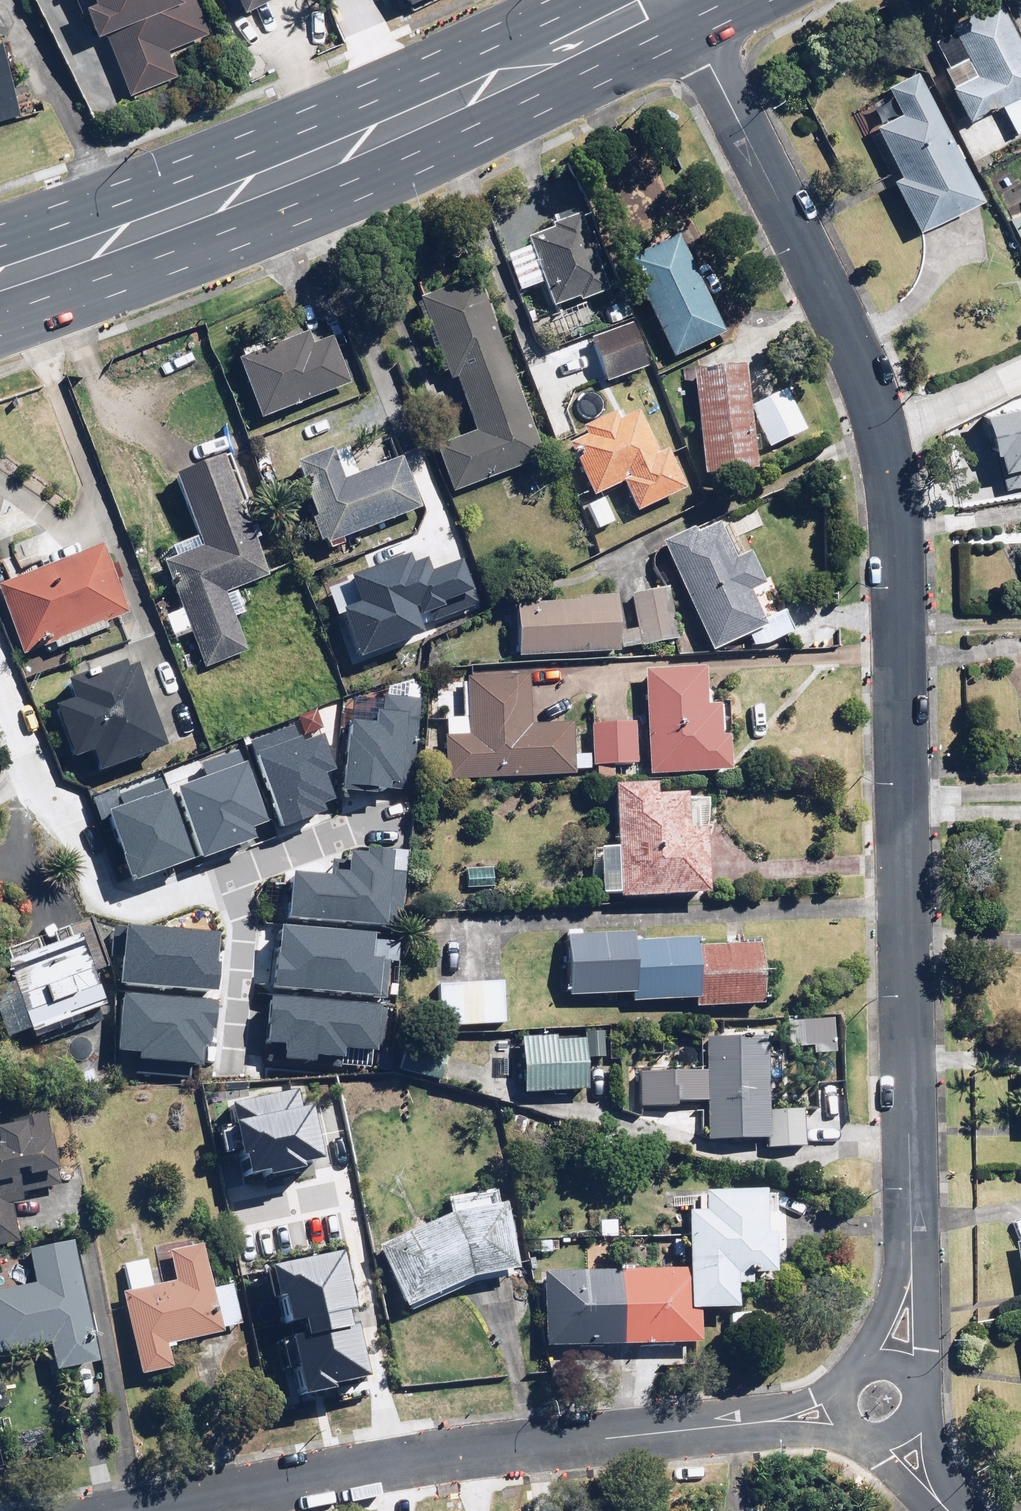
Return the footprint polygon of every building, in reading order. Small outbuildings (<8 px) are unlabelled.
[(125,98),(173,78),(163,55),(204,38),(188,0),(66,0),(83,41),(99,35),(125,98)] [(229,18),(264,0),(219,0),(229,18)] [(929,43),(940,66),(936,68),(960,120),(994,105),(1009,136),(1020,131),(1020,59),(993,0),(986,0),(944,20),(950,33),(929,43)] [(24,111),(7,39),(0,41),(0,117),(24,111)] [(909,75),(877,90),(891,119),(867,131),(890,178),(885,181),(909,232),(970,202),(909,75)] [(1005,218),(1020,252),(1020,210),(1005,218)] [(571,218),(517,240),(521,250),(502,258),(516,295),(536,287),(545,311),(570,301),(572,306),(602,294),(571,218)] [(672,240),(621,264),(666,362),(718,338),(672,240)] [(469,278),(410,301),(442,383),(449,380),(470,435),(428,451),(445,495),(539,458),(469,278)] [(640,371),(623,326),(583,341),(599,386),(640,371)] [(300,331),(225,361),(250,423),(345,385),(326,338),(306,346),(300,331)] [(740,371),(689,376),(698,475),(749,470),(740,371)] [(783,394),(747,408),(764,451),(800,436),(783,394)] [(1020,486),(1020,407),(975,417),(987,474),(997,472),(1001,490),(1020,486)] [(580,437),(561,445),(586,500),(616,486),(630,515),(676,495),(658,453),(651,457),(632,414),(610,423),(607,415),(576,428),(580,437)] [(339,449),(283,470),(314,551),(415,513),(395,458),(349,475),(339,449)] [(247,528),(241,531),(211,461),(163,481),(192,552),(158,566),(176,610),(160,617),(171,643),(187,636),(203,673),(244,656),(229,619),(239,615),(230,594),(261,581),(246,544),(252,541),(247,528)] [(600,498),(581,507),(594,533),(612,525),(600,498)] [(727,525),(713,531),(711,525),(657,550),(705,654),(744,636),(750,651),(790,634),(780,611),(755,621),(744,598),(758,591),(742,556),(727,525)] [(96,625),(115,618),(90,550),(2,583),(28,651),(57,640),(61,649),(100,634),(96,625)] [(667,591),(615,597),(621,651),(673,645),(667,591)] [(570,606),(509,607),(510,659),(613,657),(612,600),(570,600),(570,606)] [(151,756),(154,755),(153,753),(119,663),(52,688),(77,755),(97,747),(106,771),(117,766),(123,783),(157,771),(151,756)] [(699,707),(699,673),(639,673),(639,773),(723,773),(723,741),(714,741),(714,707),(699,707)] [(442,740),(438,740),(440,782),(569,776),(569,772),(583,772),(584,755),(568,754),(567,724),(525,726),(522,677),(461,680),(462,719),(441,720),(442,740)] [(372,721),(345,719),(338,789),(411,796),(420,694),(383,691),(381,711),(373,711),(372,721)] [(291,725),(248,741),(280,824),(334,803),(323,773),(331,770),(317,734),(297,741),(291,725)] [(632,728),(587,727),(587,755),(586,768),(631,769),(632,728)] [(205,774),(174,786),(200,855),(267,830),(237,748),(200,762),(205,774)] [(162,787),(105,809),(132,877),(189,855),(162,787)] [(607,897),(608,903),(698,900),(696,834),(677,834),(675,799),(643,800),(643,788),(603,789),(606,852),(588,852),(590,898),(607,897)] [(326,873),(288,871),(286,915),(388,921),(392,849),(349,847),(349,856),(327,855),(326,873)] [(491,869),(461,869),(461,891),(491,891),(491,869)] [(16,1033),(35,1027),(37,1032),(113,1005),(100,970),(112,966),(95,918),(56,932),(60,944),(30,954),(12,961),(24,997),(5,1003),(16,1033)] [(215,965),(214,965),(217,931),(111,923),(109,956),(120,957),(118,982),(212,990),(215,965)] [(369,933),(276,926),(271,989),(378,998),(382,957),(368,955),(369,933)] [(640,938),(640,932),(573,933),(574,995),(636,994),(636,999),(701,998),(701,1006),(771,1004),(769,941),(705,943),(705,937),(640,938)] [(507,983),(441,983),(441,1023),(507,1023),(507,983)] [(116,1046),(137,1048),(135,1069),(196,1074),(198,1053),(206,1053),(211,1000),(120,992),(116,1046)] [(378,1004),(266,994),(262,1039),(261,1057),(339,1063),(341,1046),(374,1048),(378,1004)] [(788,1020),(788,1047),(817,1046),(817,1053),(840,1052),(839,1019),(788,1020)] [(592,1036),(527,1034),(525,1090),(592,1092),(594,1057),(608,1057),(609,1031),(593,1030),(592,1036)] [(710,1068),(688,1068),(688,1071),(639,1071),(640,1106),(683,1106),(683,1100),(711,1100),(711,1137),(770,1137),(770,1147),(809,1147),(809,1110),(773,1110),(773,1039),(710,1040),(710,1068)] [(233,1117),(227,1119),(234,1155),(239,1154),(243,1174),(316,1159),(305,1106),(300,1107),(296,1090),(230,1103),(233,1117)] [(22,1241),(16,1203),(28,1201),(24,1177),(66,1169),(60,1134),(54,1135),(49,1107),(16,1113),(17,1123),(0,1126),(0,1245),(22,1241)] [(758,1282),(757,1267),(767,1267),(767,1272),(782,1272),(780,1211),(773,1211),(772,1187),(710,1189),(711,1209),(694,1209),(695,1264),(546,1268),(548,1345),(707,1341),(706,1307),(745,1306),(745,1282),(758,1282)] [(512,1204),(503,1205),(502,1191),(452,1196),(453,1212),(382,1245),(412,1309),(479,1277),(523,1269),(512,1204)] [(0,1290),(0,1338),(3,1353),(55,1341),(62,1371),(105,1361),(77,1237),(34,1247),(41,1280),(0,1290)] [(172,1341),(245,1327),(236,1283),(218,1287),(209,1243),(176,1249),(182,1280),(157,1285),(153,1260),(122,1266),(142,1371),(177,1364),(172,1341)] [(1012,1245),(1020,1300),(1020,1244),(1012,1245)] [(363,1374),(336,1251),(264,1267),(270,1296),(275,1295),(280,1320),(294,1317),(297,1333),(284,1336),(297,1393),(330,1386),(329,1381),(363,1374)]
